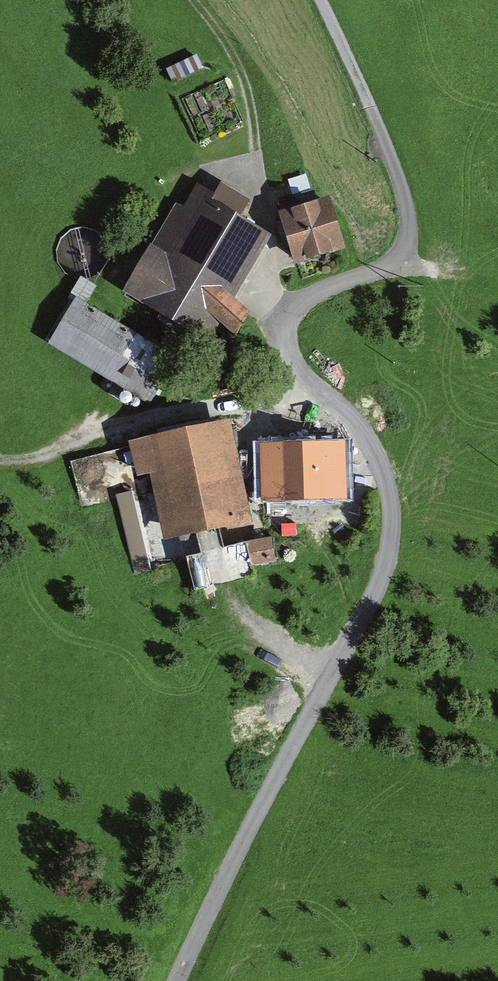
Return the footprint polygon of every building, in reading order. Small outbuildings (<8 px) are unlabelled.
[(233,336),(246,317),(224,303),(265,241),(237,223),(249,206),(216,185),(210,194),(191,181),(119,292),(196,341),(209,320),(233,336)] [(327,197),(281,209),(294,261),(340,249),(327,197)] [(93,225),(84,223),(75,225),(67,230),(61,237),(58,245),(58,254),(61,262),(67,269),(74,274),(83,276),(92,274),(100,270),(106,263),(109,255),(110,245),(107,237),(101,230),(93,225)] [(169,353),(76,302),(52,347),(145,397),(169,353)] [(253,526),(229,424),(123,449),(131,485),(149,481),(165,546),(253,526)] [(347,447),(260,449),(262,505),(348,503),(347,447)] [(147,495),(119,501),(137,576),(165,569),(147,495)] [(254,568),(272,564),(268,548),(227,558),(221,533),(199,539),(202,556),(187,559),(196,595),(257,580),(254,568)]
